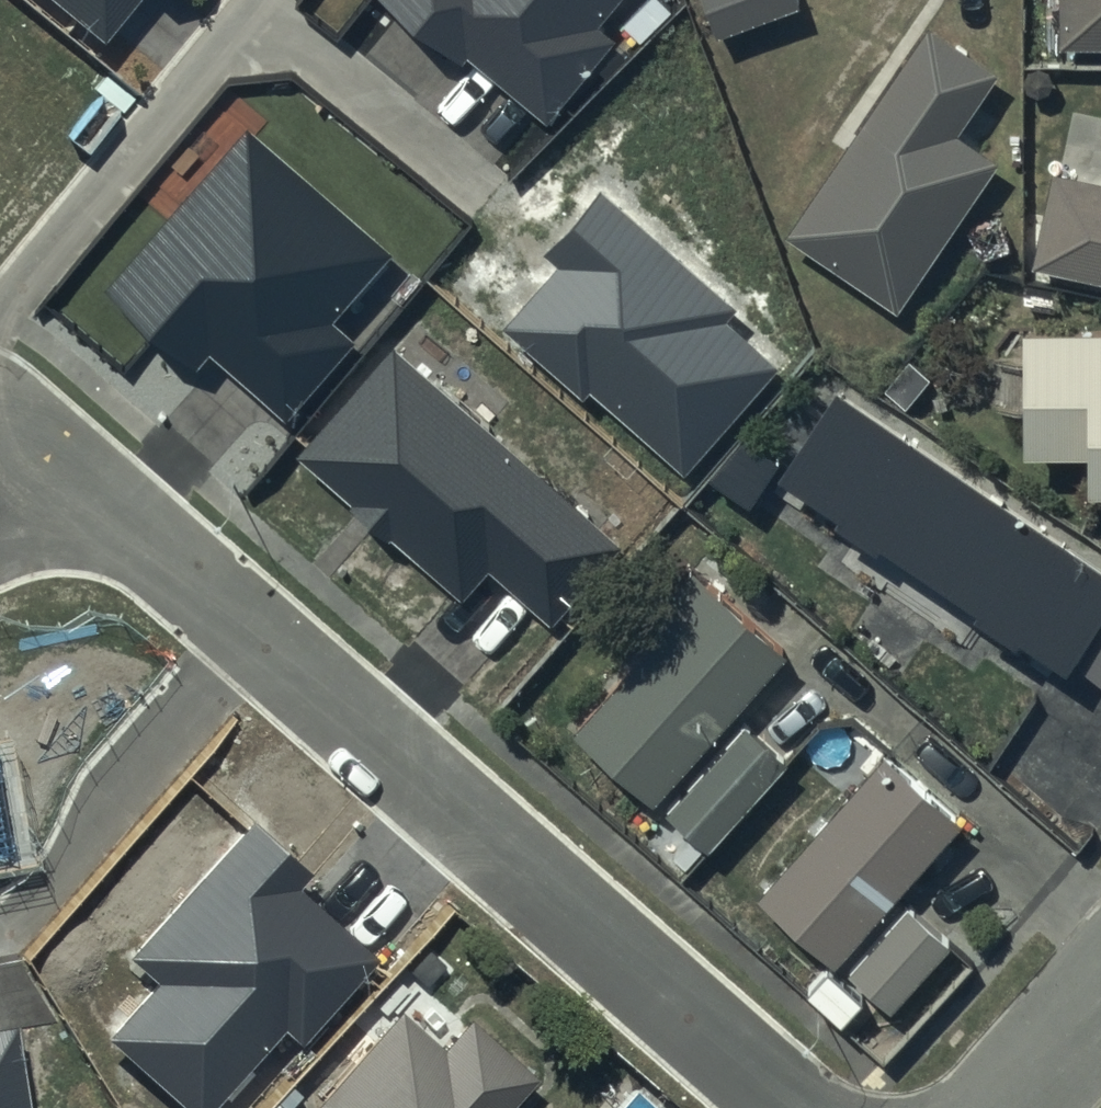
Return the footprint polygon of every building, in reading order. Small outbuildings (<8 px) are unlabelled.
[(105,38),(137,0),(60,0),(105,38)] [(544,121),(607,44),(590,30),(615,0),(397,0),(544,121)] [(797,0),(707,0),(718,34),(799,6),(797,0)] [(1059,49),(1100,48),(1100,0),(1059,0),(1059,49)] [(996,72),(927,26),(788,238),(895,309),(994,159),(955,134),(996,72)] [(393,255),(248,128),(104,292),(193,370),(211,350),(286,415),(349,343),(330,327),(393,255)] [(1033,263),(1100,279),(1100,181),(1055,170),(1033,263)] [(561,270),(508,329),(581,394),(587,387),(684,473),(775,371),(721,324),(731,312),(601,197),(547,257),(561,270)] [(1089,489),(1100,489),(1100,327),(1026,327),(1025,451),(1090,451),(1089,489)] [(392,357),(302,459),(458,596),(484,567),(550,624),(614,552),(392,357)] [(1100,625),(1100,565),(839,393),(779,485),(1068,674),(1100,625)] [(783,463),(745,437),(716,479),(753,505),(783,463)] [(656,804),(782,653),(688,573),(643,625),(656,636),(572,734),(656,804)] [(1080,668),(1100,682),(1100,638),(1080,668)] [(786,758),(746,723),(667,814),(707,849),(786,758)] [(964,819),(887,752),(760,898),(837,965),(964,819)] [(21,862),(3,756),(0,756),(0,865),(21,862)] [(252,827),(132,960),(161,986),(114,1039),(192,1107),(214,1107),(287,1027),(304,1042),(375,963),(294,891),(307,876),(252,827)] [(949,942),(903,907),(852,972),(897,1008),(949,942)] [(532,1082),(464,1022),(440,1050),(396,1011),(313,1105),(316,1107),(509,1107),(532,1082)] [(18,1033),(0,1036),(0,1107),(30,1107),(18,1033)]
